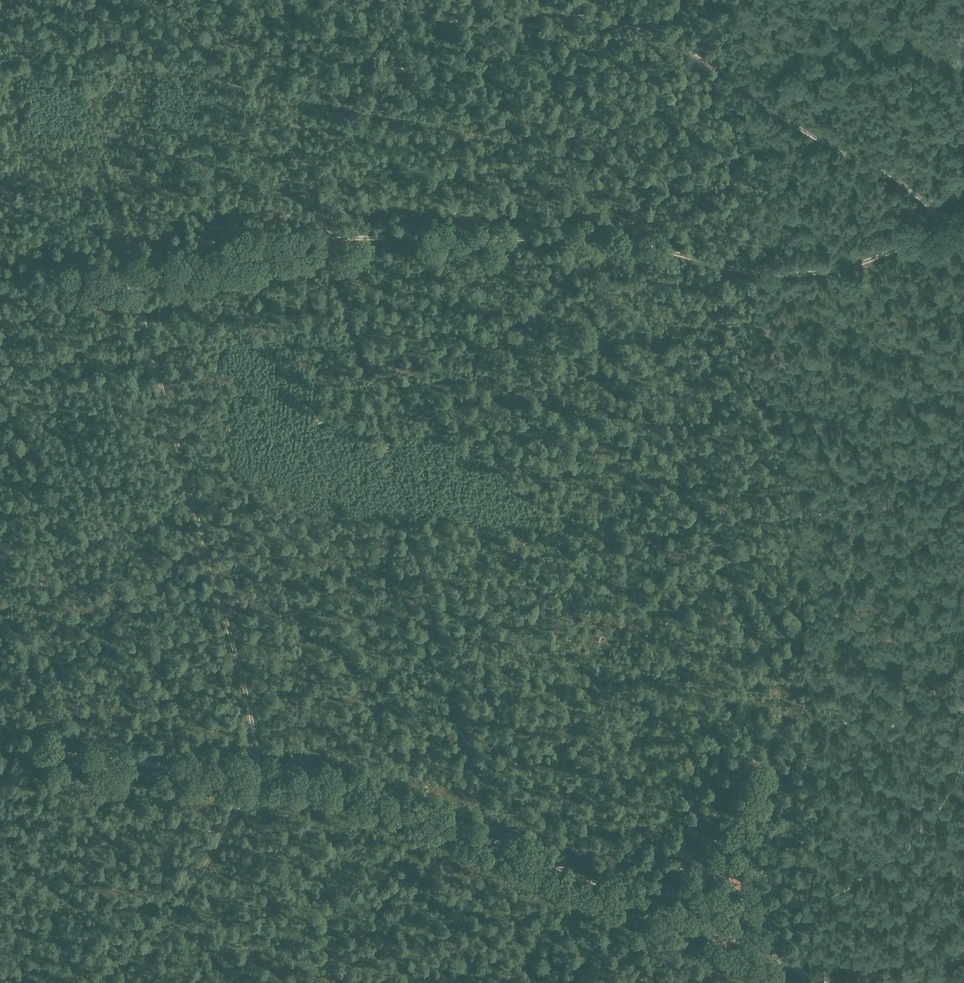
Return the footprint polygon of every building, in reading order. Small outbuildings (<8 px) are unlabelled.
[(144,301),(154,300),(153,280),(143,281),(144,301)] [(155,300),(148,302),(150,313),(158,311),(155,300)]
